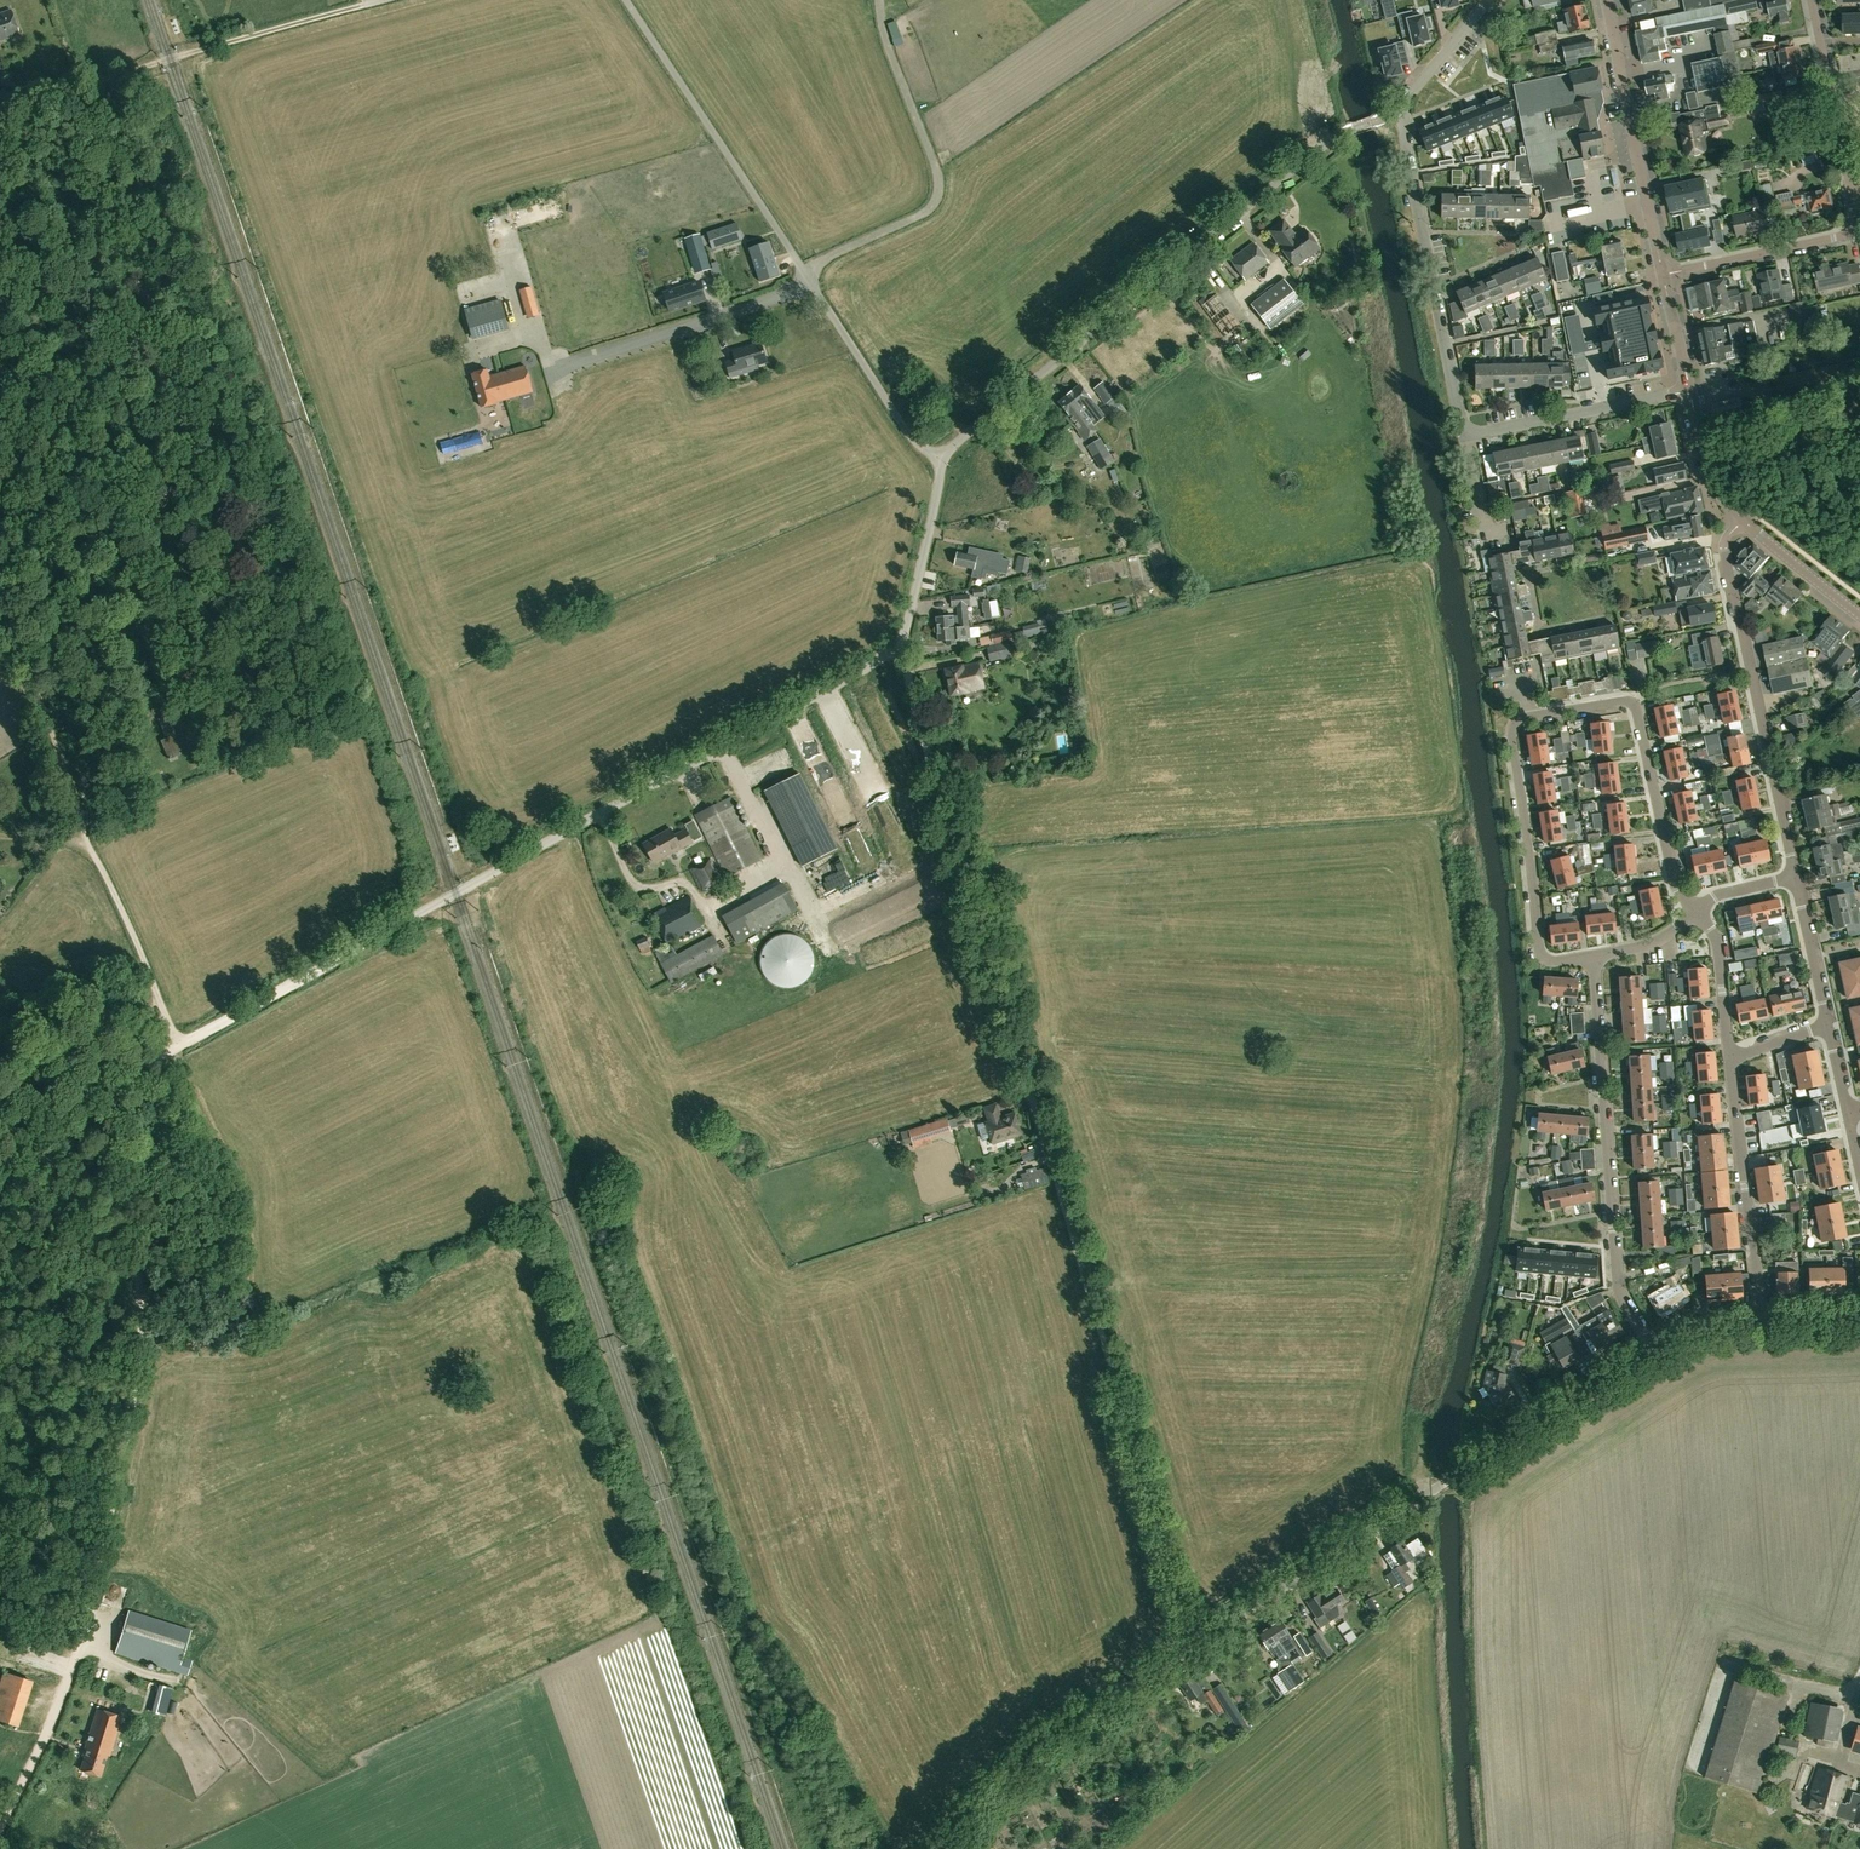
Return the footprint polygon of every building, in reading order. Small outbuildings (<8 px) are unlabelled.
[(1534,12),(1562,6),(1561,2),(1559,2),(1559,0),(1532,0),(1534,12)] [(1634,16),(1653,12),(1653,11),(1658,10),(1656,0),(1631,0),(1634,16)] [(1711,0),(1683,0),(1686,12),(1713,7),(1711,0)] [(1724,5),(1729,26),(1730,26),(1736,24),(1749,21),(1747,11),(1759,8),(1757,0),(1741,0),(1724,4),(1724,5)] [(1789,13),(1790,13),(1787,0),(1778,0),(1761,4),(1762,10),(1769,8),(1771,17),(1778,16),(1780,23),(1791,21),(1789,13)] [(1735,50),(1730,26),(1729,26),(1724,5),(1636,24),(1644,64),(1662,60),(1661,53),(1668,51),(1667,44),(1655,46),(1653,40),(1714,28),(1720,55),(1728,53),(1735,52),(1735,51),(1735,50)] [(1570,31),(1570,33),(1589,28),(1584,7),(1565,12),(1568,22),(1562,23),(1564,32),(1570,31)] [(11,10),(0,14),(0,42),(20,35),(11,10)] [(1398,14),(1401,26),(1408,25),(1413,46),(1429,42),(1424,16),(1414,18),(1413,11),(1398,14)] [(1845,33),(1859,33),(1859,16),(1845,16),(1845,33)] [(1736,24),(1730,26),(1735,50),(1752,47),(1750,39),(1740,41),(1738,31),(1737,31),(1736,24)] [(1559,41),(1556,30),(1536,35),(1538,45),(1539,45),(1559,41)] [(1592,40),(1562,46),(1567,67),(1577,65),(1576,59),(1595,55),(1592,40)] [(1561,49),(1559,41),(1539,45),(1541,54),(1561,49)] [(1756,45),(1758,55),(1779,50),(1777,41),(1756,45)] [(1407,57),(1404,42),(1393,44),(1394,46),(1379,50),(1380,52),(1378,53),(1380,62),(1382,61),(1385,76),(1392,75),(1392,76),(1402,74),(1399,62),(1400,62),(1399,59),(1407,57)] [(1797,49),(1769,54),(1772,68),(1800,62),(1797,49)] [(1728,53),(1729,56),(1733,76),(1741,75),(1736,51),(1735,51),(1735,52),(1728,53)] [(1733,76),(1729,56),(1728,53),(1720,55),(1720,58),(1694,63),(1699,92),(1701,92),(1704,107),(1737,100),(1734,85),(1735,85),(1733,76)] [(1803,76),(1800,62),(1772,68),(1775,78),(1760,81),(1763,92),(1787,87),(1786,80),(1803,76)] [(1597,68),(1513,85),(1514,88),(1526,147),(1527,154),(1532,177),(1532,178),(1534,187),(1539,186),(1543,202),(1544,202),(1574,196),(1567,163),(1556,165),(1552,142),(1599,131),(1596,115),(1600,103),(1593,101),(1592,95),(1599,93),(1602,93),(1601,89),(1602,89),(1597,68)] [(1658,93),(1659,100),(1669,98),(1668,89),(1669,89),(1668,85),(1676,83),(1674,75),(1666,76),(1665,75),(1656,76),(1656,80),(1647,82),(1650,95),(1658,93)] [(8,88),(14,93),(19,87),(14,82),(8,88)] [(1758,96),(1756,89),(1751,90),(1751,91),(1738,94),(1739,100),(1758,96)] [(1687,93),(1690,110),(1699,108),(1696,91),(1687,93)] [(1782,91),(1767,94),(1745,99),(1748,110),(1769,106),(1769,105),(1784,102),(1782,91)] [(1505,95),(1492,101),(1501,122),(1514,117),(1505,95)] [(1492,101),(1480,105),(1489,127),(1501,122),(1492,101)] [(1678,128),(1682,127),(1682,128),(1681,128),(1682,133),(1683,133),(1686,147),(1685,147),(1686,153),(1687,152),(1688,156),(1694,154),(1695,156),(1701,155),(1700,153),(1707,152),(1705,142),(1706,142),(1704,132),(1710,131),(1710,129),(1730,124),(1728,114),(1721,116),(1718,104),(1706,107),(1706,109),(1681,115),(1680,113),(1670,115),(1672,125),(1677,124),(1678,128)] [(1480,105),(1468,110),(1477,132),(1489,127),(1480,105)] [(1468,110),(1456,115),(1465,137),(1477,132),(1468,110)] [(1456,115),(1444,120),(1453,142),(1465,137),(1456,115)] [(1444,120),(1432,125),(1440,147),(1453,142),(1444,120)] [(1432,125),(1419,130),(1428,152),(1440,147),(1432,125)] [(1599,131),(1552,142),(1556,165),(1567,163),(1604,155),(1599,131)] [(1510,171),(1510,178),(1520,178),(1520,176),(1532,177),(1527,154),(1522,155),(1521,155),(1516,156),(1515,156),(1515,159),(1515,160),(1515,164),(1515,171),(1510,171)] [(757,156),(747,161),(753,173),(763,168),(757,156)] [(1751,160),(1727,165),(1729,175),(1753,170),(1751,160)] [(1463,178),(1463,170),(1453,170),(1452,178),(1463,178)] [(1463,186),(1463,178),(1452,178),(1452,186),(1463,186)] [(1492,186),(1492,178),(1481,178),(1481,186),(1492,186)] [(1510,178),(1509,186),(1520,186),(1520,178),(1510,178)] [(1669,197),(1672,196),(1673,202),(1670,203),(1673,216),(1681,215),(1685,233),(1678,235),(1681,252),(1704,247),(1703,243),(1709,241),(1706,225),(1693,227),(1690,213),(1709,209),(1706,196),(1710,195),(1707,179),(1667,187),(1669,197)] [(1760,186),(1763,201),(1775,199),(1772,183),(1760,186)] [(1813,214),(1824,212),(1823,209),(1832,207),(1829,190),(1808,195),(1809,203),(1811,203),(1813,214)] [(1779,196),(1781,208),(1796,205),(1804,204),(1802,195),(1794,197),(1793,193),(1779,196)] [(1442,194),(1442,218),(1456,218),(1457,195),(1442,194)] [(1457,195),(1456,218),(1471,218),(1471,195),(1457,195)] [(1471,195),(1471,218),(1485,218),(1486,195),(1471,195)] [(1486,195),(1485,218),(1500,219),(1500,195),(1486,195)] [(1500,195),(1500,219),(1514,219),(1514,195),(1500,195)] [(1514,195),(1514,219),(1528,219),(1529,196),(1514,195)] [(1612,206),(1624,205),(1623,196),(1611,197),(1612,206)] [(1811,204),(1802,205),(1803,215),(1812,214),(1811,204)] [(1558,205),(1558,214),(1573,215),(1573,205),(1558,205)] [(1755,209),(1756,214),(1737,218),(1740,235),(1768,229),(1767,224),(1775,222),(1772,205),(1755,209)] [(545,217),(555,215),(554,209),(543,211),(545,217)] [(1722,229),(1720,219),(1714,221),(1716,231),(1722,229)] [(1284,221),(1281,223),(1271,231),(1282,246),(1281,247),(1295,266),(1320,248),(1315,242),(1316,240),(1312,234),(1310,234),(1305,228),(1298,234),(1294,233),(1284,221)] [(707,233),(712,249),(742,239),(742,238),(741,238),(732,225),(707,233)] [(709,264),(700,234),(685,239),(694,268),(709,264)] [(1601,244),(1604,260),(1623,256),(1620,240),(1601,244)] [(780,275),(769,242),(749,249),(753,260),(755,260),(758,269),(756,270),(760,282),(780,275)] [(1233,259),(1248,279),(1270,261),(1256,242),(1233,259)] [(1563,251),(1552,253),(1555,270),(1566,267),(1566,268),(1567,268),(1563,251)] [(1569,255),(1570,264),(1577,262),(1576,254),(1569,255)] [(1623,256),(1604,260),(1607,274),(1607,276),(1626,272),(1623,256)] [(1537,257),(1523,263),(1533,285),(1547,279),(1537,257)] [(1523,263),(1510,269),(1520,290),(1533,285),(1523,263)] [(1819,291),(1859,282),(1859,268),(1859,265),(1850,267),(1849,264),(1815,271),(1819,291)] [(1569,279),(1567,268),(1566,268),(1566,267),(1555,270),(1557,282),(1569,279)] [(1510,269),(1497,275),(1506,296),(1520,290),(1510,269)] [(1758,274),(1765,302),(1784,298),(1785,302),(1795,300),(1791,283),(1782,285),(1778,270),(1758,274)] [(1497,275),(1484,281),(1493,302),(1506,296),(1497,275)] [(1598,276),(1585,279),(1588,295),(1602,292),(1598,276)] [(1304,304),(1284,278),(1251,304),(1271,330),(1304,304)] [(1694,301),(1691,303),(1692,310),(1694,312),(1711,308),(1712,315),(1737,309),(1734,297),(1729,298),(1725,280),(1696,287),(1699,300),(1694,301)] [(705,300),(699,281),(665,293),(671,311),(705,300)] [(1484,281),(1470,286),(1480,308),(1493,302),(1484,281)] [(1457,292),(1466,314),(1480,308),(1470,286),(1457,292)] [(1612,291),(1593,296),(1595,304),(1614,299),(1612,291)] [(1545,299),(1542,292),(1532,296),(1535,303),(1545,299)] [(1751,292),(1739,295),(1743,314),(1756,311),(1756,310),(1751,292)] [(1760,295),(1753,297),(1756,311),(1763,309),(1760,295)] [(1548,306),(1545,299),(1535,303),(1538,311),(1548,306)] [(1607,308),(1594,310),(1597,323),(1602,322),(1605,336),(1600,337),(1604,352),(1609,350),(1612,364),(1606,365),(1609,379),(1622,376),(1637,373),(1637,374),(1652,371),(1652,370),(1662,367),(1662,366),(1663,366),(1660,353),(1659,353),(1659,352),(1657,353),(1654,340),(1656,339),(1656,338),(1657,338),(1654,328),(1653,327),(1651,327),(1648,314),(1651,314),(1650,313),(1651,312),(1648,300),(1647,299),(1607,308)] [(1459,300),(1450,304),(1454,322),(1468,317),(1467,314),(1465,315),(1459,300)] [(1811,327),(1811,326),(1818,325),(1814,306),(1807,308),(1805,302),(1790,305),(1796,330),(1811,327)] [(504,316),(508,330),(509,329),(502,303),(465,312),(469,328),(472,339),(484,336),(481,323),(504,316)] [(1518,311),(1515,303),(1505,307),(1508,315),(1518,311)] [(1230,311),(1215,323),(1225,336),(1240,324),(1230,311)] [(1521,318),(1518,311),(1508,315),(1511,322),(1521,318)] [(537,313),(527,316),(533,336),(543,333),(537,313)] [(1492,322),(1488,315),(1479,319),(1482,326),(1492,322)] [(647,333),(646,316),(628,317),(629,334),(647,333)] [(1722,362),(1731,359),(1761,353),(1754,321),(1716,329),(1715,328),(1699,332),(1706,366),(1722,362)] [(1495,329),(1492,322),(1482,326),(1485,333),(1495,329)] [(534,338),(538,358),(551,355),(547,336),(534,338)] [(1543,339),(1543,347),(1553,347),(1553,339),(1543,339)] [(1485,340),(1485,348),(1496,348),(1496,340),(1485,340)] [(1514,340),(1514,348),(1525,347),(1524,340),(1514,340)] [(750,371),(749,368),(768,362),(762,342),(734,351),(736,358),(727,361),(731,377),(750,371)] [(1514,356),(1525,355),(1525,347),(1514,348),(1514,356)] [(1543,355),(1547,355),(1554,355),(1553,347),(1543,347),(1543,355)] [(1485,356),(1496,356),(1496,348),(1485,348),(1485,356)] [(1554,358),(1554,355),(1547,355),(1548,364),(1549,387),(1564,387),(1564,385),(1570,385),(1569,371),(1568,371),(1568,363),(1556,363),(1556,358),(1554,358)] [(1505,364),(1491,365),(1491,388),(1506,388),(1505,364)] [(1520,364),(1505,364),(1506,388),(1520,388),(1520,364)] [(1534,364),(1520,364),(1520,388),(1535,387),(1534,364)] [(1535,387),(1549,387),(1548,364),(1534,364),(1535,387)] [(1476,365),(1476,389),(1491,388),(1491,365),(1476,365)] [(534,391),(527,366),(490,377),(488,370),(473,374),(483,408),(497,403),(497,402),(534,391)] [(1116,396),(1105,383),(1104,381),(1102,382),(1093,389),(1106,405),(1108,403),(1110,401),(1116,396)] [(1092,398),(1081,384),(1070,393),(1098,430),(1099,429),(1096,424),(1106,416),(1092,399),(1092,398)] [(917,407),(926,400),(920,393),(911,400),(917,407)] [(1098,430),(1070,393),(1059,402),(1070,415),(1066,418),(1072,426),(1073,425),(1079,433),(1078,433),(1084,441),(1091,435),(1098,430)] [(1745,418),(1741,398),(1713,403),(1717,423),(1745,418)] [(1480,399),(1469,403),(1475,419),(1486,415),(1480,399)] [(1649,435),(1649,437),(1642,438),(1644,445),(1673,439),(1670,424),(1650,428),(1651,434),(1649,435)] [(441,443),(444,454),(484,443),(480,431),(441,443)] [(1597,432),(1587,435),(1591,456),(1602,454),(1597,432)] [(1570,462),(1584,459),(1586,467),(1591,466),(1589,454),(1583,455),(1579,436),(1565,439),(1570,462)] [(1101,469),(1114,461),(1100,438),(1087,446),(1101,469)] [(1565,439),(1551,442),(1555,465),(1570,462),(1565,439)] [(1655,452),(1657,459),(1677,454),(1673,439),(1644,445),(1646,453),(1652,452),(1653,453),(1655,452)] [(1551,442),(1537,445),(1541,468),(1555,465),(1551,442)] [(1537,445),(1522,447),(1527,470),(1541,468),(1537,445)] [(1526,475),(1525,471),(1527,470),(1522,447),(1508,450),(1513,473),(1514,477),(1526,475)] [(1499,480),(1498,476),(1513,473),(1508,450),(1493,453),(1493,455),(1484,456),(1489,482),(1499,480)] [(1610,465),(1612,474),(1626,471),(1636,470),(1634,460),(1610,465)] [(1654,470),(1657,484),(1687,478),(1684,464),(1654,470)] [(1566,472),(1568,480),(1578,478),(1577,470),(1566,472)] [(1628,483),(1626,471),(1612,474),(1605,477),(1607,488),(1628,483)] [(1550,483),(1548,476),(1538,478),(1539,485),(1550,483)] [(1568,480),(1569,487),(1580,485),(1578,478),(1568,480)] [(1521,489),(1520,481),(1509,483),(1511,491),(1521,489)] [(1551,491),(1550,483),(1539,485),(1541,493),(1551,491)] [(1703,512),(1700,497),(1698,486),(1684,489),(1685,490),(1639,500),(1642,513),(1665,508),(1668,519),(1692,514),(1692,515),(1703,512)] [(1509,499),(1508,498),(1507,489),(1487,493),(1489,503),(1509,499)] [(1523,496),(1521,489),(1511,491),(1512,499),(1523,496)] [(1590,489),(1573,490),(1575,520),(1592,519),(1590,489)] [(1524,508),(1522,501),(1518,502),(1510,504),(1512,511),(1524,508)] [(1531,510),(1518,512),(1520,523),(1532,522),(1531,510)] [(1680,537),(1681,541),(1704,536),(1700,516),(1690,518),(1690,522),(1664,527),(1666,540),(1680,537)] [(1601,526),(1606,550),(1649,540),(1646,527),(1613,534),(1610,524),(1601,526)] [(1548,559),(1544,536),(1542,530),(1534,532),(1533,530),(1529,531),(1536,562),(1548,559)] [(1522,565),(1536,562),(1529,531),(1524,532),(1526,540),(1518,542),(1522,565)] [(1570,531),(1557,534),(1561,557),(1574,554),(1570,531)] [(1557,534),(1544,536),(1548,559),(1561,557),(1557,534)] [(1735,566),(1750,579),(1751,580),(1757,573),(1771,557),(1755,543),(1748,551),(1746,549),(1740,556),(1742,558),(1735,566)] [(1671,554),(1676,577),(1707,571),(1706,569),(1709,569),(1705,548),(1692,550),(1692,549),(1685,551),(1671,554)] [(1015,555),(1001,551),(997,567),(1012,570),(1012,569),(1015,570),(1015,571),(1027,573),(1031,558),(1018,555),(1018,556),(1015,555)] [(1657,562),(1654,551),(1636,555),(1638,566),(1657,562)] [(974,569),(974,572),(983,574),(987,558),(958,552),(956,565),(974,569)] [(1509,553),(1493,557),(1488,557),(1487,558),(1490,571),(1512,566),(1509,553)] [(1490,571),(1493,584),(1514,579),(1512,566),(1490,571)] [(1707,571),(1676,577),(1673,578),(1677,600),(1715,593),(1710,571),(1707,571)] [(1748,596),(1756,588),(1764,595),(1772,586),(1757,573),(1751,580),(1750,579),(1749,580),(1748,579),(1740,588),(1748,596)] [(1073,577),(1062,579),(1064,590),(1075,588),(1073,577)] [(1785,604),(1791,609),(1804,593),(1784,577),(1767,597),(1781,608),(1785,604)] [(1493,584),(1495,597),(1528,590),(1527,585),(1516,587),(1514,579),(1493,584)] [(999,584),(986,587),(985,587),(985,589),(984,589),(984,588),(973,589),(974,597),(984,596),(987,595),(989,604),(995,603),(993,591),(1001,589),(999,584)] [(1495,597),(1498,609),(1520,605),(1518,597),(1529,595),(1528,590),(1495,597)] [(937,617),(938,629),(969,627),(968,615),(969,615),(969,606),(972,605),(971,595),(952,596),(953,607),(957,606),(958,616),(937,617)] [(1745,605),(1747,613),(1756,602),(1751,599),(1745,605)] [(1756,603),(1756,602),(1747,613),(1752,618),(1760,610),(1757,607),(1760,603),(1758,602),(1756,603)] [(1654,606),(1656,616),(1677,612),(1675,603),(1654,606)] [(1688,609),(1680,611),(1683,627),(1692,625),(1715,621),(1715,619),(1717,617),(1716,612),(1714,611),(1712,604),(1688,609)] [(1498,609),(1500,622),(1533,616),(1532,610),(1521,612),(1520,605),(1498,609)] [(1096,607),(1084,610),(1086,617),(1098,614),(1096,607)] [(1642,617),(1654,615),(1653,608),(1641,610),(1642,617)] [(1625,619),(1627,620),(1629,620),(1630,620),(1630,619),(1631,619),(1631,618),(1632,617),(1632,616),(1632,615),(1632,614),(1631,614),(1631,613),(1630,612),(1629,612),(1628,612),(1628,611),(1627,611),(1626,612),(1625,612),(1625,613),(1624,613),(1624,614),(1623,615),(1623,616),(1623,617),(1623,618),(1624,618),(1624,619),(1625,619)] [(1500,622),(1503,635),(1525,631),(1524,623),(1534,621),(1533,616),(1500,622)] [(1848,631),(1849,629),(1832,616),(1812,641),(1833,657),(1822,671),(1833,679),(1854,653),(1853,652),(1854,651),(1850,632),(1848,631)] [(1014,633),(1016,640),(1041,634),(1038,623),(1023,627),(1023,630),(1014,633)] [(1615,625),(1602,628),(1607,651),(1620,648),(1615,625)] [(970,638),(969,627),(938,629),(940,641),(947,641),(948,645),(956,644),(955,639),(960,638),(960,639),(970,638)] [(1602,628),(1590,631),(1594,653),(1607,651),(1602,628)] [(1010,630),(992,634),(991,634),(991,635),(978,639),(980,646),(993,643),(993,645),(1013,640),(1010,630)] [(1693,645),(1688,647),(1692,669),(1706,667),(1723,663),(1718,637),(1716,630),(1691,635),(1693,645)] [(1503,635),(1505,648),(1528,643),(1525,631),(1503,635)] [(1590,631),(1577,633),(1581,656),(1594,653),(1590,631)] [(1640,631),(1631,632),(1632,640),(1641,639),(1640,631)] [(1577,633),(1564,636),(1569,659),(1581,656),(1577,633)] [(1564,636),(1551,638),(1556,661),(1569,659),(1564,636)] [(1538,641),(1543,664),(1556,661),(1551,638),(1538,641)] [(1814,685),(1808,657),(1803,638),(1765,646),(1776,693),(1814,685)] [(1657,655),(1656,651),(1654,640),(1635,644),(1638,659),(1657,655)] [(1009,642),(987,647),(991,662),(1013,657),(1009,642)] [(1505,648),(1508,661),(1513,660),(1530,657),(1528,643),(1505,648)] [(952,695),(969,692),(969,691),(985,687),(980,663),(964,667),(964,665),(946,669),(952,695)] [(1488,669),(1490,677),(1505,674),(1503,666),(1488,669)] [(1858,669),(1854,666),(1847,673),(1852,676),(1858,669)] [(1815,695),(1822,702),(1830,694),(1824,689),(1815,695)] [(1734,691),(1718,695),(1721,709),(1737,706),(1734,691)] [(1848,709),(1857,702),(1854,699),(1853,700),(1852,698),(1844,703),(1848,709)] [(1712,704),(1703,706),(1705,713),(1713,711),(1712,704)] [(1671,705),(1655,709),(1658,723),(1674,720),(1671,705)] [(1689,709),(1681,711),(1682,718),(1697,714),(1695,705),(1688,707),(1689,709)] [(1721,709),(1713,711),(1715,718),(1722,716),(1724,724),(1740,720),(1737,706),(1721,709)] [(1713,711),(1705,713),(1706,719),(1715,718),(1713,711)] [(1809,726),(1806,713),(1788,717),(1791,730),(1809,726)] [(1690,716),(1682,718),(1684,725),(1692,723),(1690,716)] [(1674,720),(1658,723),(1661,737),(1678,734),(1674,720)] [(168,759),(183,753),(172,727),(169,721),(161,724),(163,731),(165,738),(160,740),(168,759)] [(1608,722),(1592,724),(1594,739),(1610,737),(1608,722)] [(1711,729),(1714,738),(1725,734),(1723,726),(1711,729)] [(1561,738),(1553,739),(1554,747),(1563,745),(1569,743),(1571,743),(1568,731),(1560,732),(1561,738)] [(1584,732),(1576,733),(1577,741),(1585,740),(1584,732)] [(1783,735),(1786,747),(1797,744),(1793,732),(1783,735)] [(1544,733),(1528,736),(1530,750),(1546,748),(1544,733)] [(1743,735),(1728,738),(1731,752),(1746,749),(1743,735)] [(1610,737),(1594,739),(1594,744),(1595,753),(1611,752),(1610,737)] [(1585,740),(1577,741),(1577,748),(1586,747),(1585,740)] [(1720,742),(1705,745),(1705,746),(1706,748),(1707,757),(1722,754),(1721,747),(1720,742)] [(1546,748),(1530,750),(1532,765),(1548,762),(1547,754),(1564,752),(1571,751),(1569,743),(1563,745),(1554,747),(1555,747),(1546,749),(1546,748)] [(1681,748),(1665,752),(1668,766),(1684,763),(1681,748)] [(1697,752),(1690,754),(1691,761),(1700,759),(1708,758),(1707,757),(1706,748),(1701,749),(1701,750),(1696,751),(1697,752)] [(1746,749),(1731,752),(1733,767),(1749,763),(1746,749)] [(1722,754),(1707,757),(1708,758),(1709,764),(1724,761),(1722,754)] [(1700,759),(1691,761),(1693,768),(1702,766),(1700,759)] [(1615,763),(1599,765),(1601,779),(1617,777),(1615,763)] [(1684,763),(1668,766),(1671,780),(1687,777),(1684,763)] [(1752,770),(1754,777),(1764,774),(1761,766),(1752,770)] [(1550,772),(1534,775),(1536,789),(1552,787),(1551,780),(1550,772)] [(800,773),(764,791),(792,845),(802,867),(838,849),(827,827),(800,773)] [(1585,774),(1584,774),(1584,775),(1585,782),(1593,780),(1592,773),(1585,774)] [(1568,777),(1560,778),(1561,785),(1569,784),(1568,777)] [(1617,777),(1601,779),(1602,787),(1603,794),(1619,791),(1617,777)] [(1752,778),(1737,781),(1740,795),(1755,792),(1752,778)] [(1593,780),(1585,782),(1586,789),(1594,788),(1593,780)] [(1569,784),(1561,785),(1561,786),(1562,792),(1570,791),(1569,784)] [(1552,787),(1536,789),(1539,804),(1555,801),(1552,787)] [(1730,790),(1722,792),(1723,799),(1732,797),(1730,790)] [(1690,791),(1674,794),(1677,809),(1693,805),(1690,791)] [(1755,792),(1740,795),(1743,810),(1758,806),(1755,792)] [(1707,795),(1699,797),(1701,804),(1708,802),(1707,795)] [(1821,797),(1804,800),(1807,816),(1829,811),(1840,808),(1839,804),(1830,806),(1827,795),(1821,797)] [(731,797),(696,814),(728,877),(762,859),(731,797)] [(1723,799),(1718,800),(1720,809),(1726,808),(1725,806),(1733,804),(1732,797),(1723,799)] [(1708,802),(1701,804),(1702,811),(1710,809),(1708,802)] [(1595,803),(1582,804),(1583,812),(1596,810),(1595,803)] [(1624,803),(1608,805),(1609,820),(1626,818),(1624,803)] [(1693,805),(1677,809),(1680,823),(1696,820),(1693,805)] [(1809,823),(1805,823),(1807,832),(1810,831),(1837,825),(1835,816),(1841,815),(1840,808),(1829,811),(1807,816),(1809,823)] [(1557,811),(1540,813),(1542,828),(1559,825),(1557,811)] [(1601,813),(1592,815),(1593,822),(1602,821),(1601,813)] [(1734,814),(1722,816),(1724,823),(1735,820),(1734,814)] [(1575,815),(1566,817),(1567,824),(1576,823),(1575,815)] [(1758,817),(1745,820),(1747,827),(1754,825),(1759,824),(1758,817)] [(1859,828),(1859,817),(1840,821),(1843,833),(1847,831),(1857,829),(1859,828)] [(1626,818),(1609,820),(1611,835),(1627,833),(1626,818)] [(1602,821),(1593,822),(1594,829),(1603,828),(1602,821)] [(1559,825),(1542,828),(1545,842),(1561,840),(1559,825)] [(1754,825),(1747,827),(1749,836),(1756,835),(1754,825)] [(1747,827),(1740,829),(1742,838),(1749,836),(1747,827)] [(1701,828),(1684,833),(1686,841),(1696,839),(1703,837),(1704,837),(1702,830),(1701,828)] [(1857,829),(1847,831),(1850,841),(1859,838),(1859,828),(1857,829)] [(693,842),(686,830),(675,836),(671,829),(644,844),(654,862),(672,852),(672,853),(693,842)] [(1599,833),(1587,834),(1588,842),(1601,840),(1599,833)] [(1704,837),(1703,837),(1705,846),(1712,844),(1710,836),(1704,837)] [(1703,837),(1696,839),(1698,848),(1705,846),(1703,837)] [(1765,840),(1750,844),(1755,863),(1769,859),(1765,840)] [(1815,849),(1819,865),(1853,856),(1854,856),(1853,850),(1845,852),(1843,843),(1815,849)] [(1615,854),(1604,855),(1604,857),(1604,862),(1610,861),(1611,861),(1616,860),(1634,858),(1633,844),(1615,846),(1615,854)] [(1750,844),(1736,847),(1740,866),(1755,863),(1750,844)] [(1721,850),(1707,854),(1711,873),(1726,869),(1721,850)] [(1707,854),(1692,857),(1696,876),(1711,873),(1707,854)] [(1568,856),(1551,860),(1554,874),(1572,870),(1568,856)] [(1847,864),(1855,862),(1854,856),(1853,856),(1819,865),(1822,879),(1841,875),(1845,874),(1843,866),(1848,865),(1847,864)] [(1634,858),(1616,860),(1618,875),(1636,873),(1634,858)] [(691,870),(702,891),(720,881),(710,859),(691,870)] [(1576,861),(1575,862),(1576,869),(1578,868),(1584,867),(1582,860),(1576,861)] [(785,879),(798,872),(794,865),(781,871),(785,879)] [(1578,868),(1576,869),(1578,875),(1579,875),(1585,874),(1584,867),(1578,868)] [(1572,870),(1554,874),(1558,888),(1576,884),(1572,870)] [(778,886),(739,907),(736,903),(713,917),(729,945),(751,932),(753,935),(793,913),(778,886)] [(1615,886),(1608,887),(1608,895),(1616,895),(1615,886)] [(1657,887),(1639,891),(1642,905),(1660,901),(1657,887)] [(1831,898),(1835,913),(1855,909),(1859,908),(1859,906),(1859,902),(1854,903),(1850,904),(1848,894),(1831,898)] [(1635,895),(1627,897),(1628,902),(1629,902),(1631,907),(1637,906),(1636,900),(1635,895)] [(668,943),(705,925),(690,896),(666,909),(666,908),(654,914),(668,943)] [(1778,900),(1764,903),(1767,918),(1782,915),(1778,900)] [(1660,901),(1642,905),(1645,919),(1663,915),(1660,901)] [(1764,903),(1750,906),(1753,921),(1767,918),(1764,903)] [(1637,906),(1631,907),(1632,915),(1639,913),(1637,906)] [(1750,906),(1736,909),(1740,932),(1755,929),(1753,921),(1750,906)] [(1835,913),(1838,929),(1855,925),(1857,934),(1859,934),(1859,911),(1859,908),(1855,909),(1835,913)] [(1614,913),(1599,915),(1602,933),(1616,931),(1614,913)] [(1599,915),(1584,917),(1587,935),(1602,933),(1599,915)] [(1557,925),(1549,926),(1552,944),(1566,943),(1564,924),(1563,918),(1556,919),(1557,925)] [(1577,923),(1564,924),(1566,943),(1581,941),(1579,923),(1577,923)] [(1769,927),(1771,936),(1777,934),(1778,934),(1776,925),(1774,926),(1769,927)] [(1769,927),(1762,928),(1764,937),(1771,936),(1769,927)] [(672,982),(725,954),(715,935),(688,949),(682,938),(656,952),(672,982)] [(1743,949),(1734,951),(1736,960),(1745,958),(1743,949)] [(1781,966),(1794,963),(1792,953),(1779,955),(1781,966)] [(1840,963),(1849,999),(1859,997),(1859,958),(1840,963)] [(1741,962),(1729,964),(1730,972),(1742,969),(1741,962)] [(719,966),(704,972),(708,982),(723,976),(719,966)] [(1705,967),(1688,969),(1689,984),(1707,982),(1705,967)] [(1781,968),(1783,976),(1789,974),(1787,967),(1781,968)] [(1783,976),(1781,968),(1774,969),(1776,977),(1783,976)] [(1668,974),(1669,986),(1673,986),(1676,985),(1684,984),(1684,978),(1677,978),(1677,973),(1669,974),(1668,974)] [(1639,976),(1620,978),(1621,994),(1641,993),(1639,976)] [(1544,977),(1543,994),(1544,994),(1543,1002),(1550,1002),(1551,994),(1560,995),(1561,978),(1544,977)] [(1561,978),(1560,995),(1569,996),(1569,1004),(1575,1004),(1576,997),(1578,980),(1561,978)] [(1707,982),(1689,984),(1691,999),(1708,997),(1707,982)] [(752,983),(747,985),(754,998),(759,995),(752,983)] [(1663,983),(1649,984),(1650,992),(1664,991),(1663,983)] [(1802,990),(1790,993),(1788,984),(1784,985),(1786,993),(1790,1012),(1806,1009),(1802,990)] [(1750,997),(1756,996),(1754,986),(1747,988),(1748,990),(1750,997)] [(1743,999),(1750,997),(1748,990),(1741,992),(1743,999)] [(1664,991),(1650,992),(1651,1000),(1665,999),(1664,991)] [(1641,993),(1621,994),(1623,1010),(1642,1009),(1641,993)] [(1770,997),(1774,1015),(1790,1012),(1786,993),(1770,997)] [(1765,999),(1751,1002),(1754,1020),(1769,1017),(1765,999)] [(1736,1005),(1740,1023),(1754,1020),(1751,1002),(1736,1005)] [(1851,1009),(1859,1046),(1859,1045),(1859,1007),(1851,1009)] [(1642,1009),(1623,1010),(1624,1026),(1643,1024),(1642,1009)] [(1709,1010),(1692,1011),(1693,1026),(1711,1024),(1709,1010)] [(1558,1012),(1557,1025),(1570,1024),(1570,1020),(1570,1013),(1558,1012)] [(1666,1015),(1652,1016),(1652,1024),(1666,1023),(1666,1020),(1666,1015)] [(1666,1023),(1652,1024),(1653,1032),(1667,1031),(1666,1023)] [(1643,1024),(1624,1026),(1625,1042),(1633,1042),(1644,1041),(1643,1024)] [(1711,1024),(1693,1026),(1694,1040),(1712,1039),(1711,1024)] [(1584,1026),(1571,1027),(1571,1034),(1585,1033),(1584,1026)] [(1573,1051),(1564,1053),(1568,1070),(1584,1066),(1580,1050),(1578,1042),(1571,1044),(1573,1051)] [(1553,1048),(1546,1050),(1548,1057),(1548,1058),(1552,1074),(1568,1070),(1564,1053),(1555,1055),(1553,1048)] [(1645,1055),(1629,1056),(1631,1073),(1650,1071),(1649,1064),(1649,1056),(1652,1055),(1652,1049),(1644,1050),(1645,1055)] [(1775,1054),(1779,1069),(1786,1067),(1782,1051),(1775,1054)] [(1792,1056),(1796,1073),(1819,1068),(1816,1051),(1792,1056)] [(1714,1052),(1696,1053),(1698,1068),(1716,1066),(1714,1052)] [(1672,1062),(1659,1063),(1660,1071),(1673,1070),(1673,1062),(1672,1062)] [(1747,1076),(1748,1090),(1767,1088),(1765,1074),(1769,1074),(1767,1062),(1750,1064),(1752,1075),(1747,1076)] [(1716,1066),(1698,1068),(1699,1082),(1717,1081),(1716,1066)] [(1819,1068),(1796,1073),(1799,1089),(1823,1084),(1819,1068)] [(1673,1070),(1660,1071),(1660,1079),(1674,1078),(1673,1070)] [(1650,1071),(1631,1073),(1632,1089),(1651,1087),(1650,1071)] [(1772,1081),(1773,1088),(1783,1087),(1783,1085),(1782,1086),(1782,1082),(1781,1082),(1781,1080),(1774,1080),(1772,1081)] [(1689,1082),(1677,1083),(1678,1091),(1690,1089),(1689,1082)] [(1651,1087),(1632,1089),(1633,1105),(1652,1103),(1651,1087)] [(1768,1103),(1767,1088),(1748,1090),(1750,1105),(1768,1103)] [(1718,1093),(1700,1095),(1702,1110),(1719,1108),(1718,1093)] [(1663,1095),(1661,1095),(1662,1102),(1676,1101),(1675,1094),(1671,1094),(1663,1095)] [(1676,1101),(1662,1102),(1662,1103),(1663,1111),(1676,1110),(1676,1102),(1676,1101)] [(1652,1103),(1633,1105),(1634,1121),(1654,1120),(1652,1103)] [(990,1120),(977,1124),(982,1140),(992,1137),(994,1144),(1022,1134),(1016,1113),(1002,1118),(998,1104),(986,1108),(990,1120)] [(1819,1104),(1797,1110),(1800,1123),(1823,1118),(1819,1104)] [(1719,1108),(1702,1110),(1703,1124),(1721,1123),(1719,1108)] [(1756,1112),(1760,1132),(1773,1129),(1769,1110),(1756,1112)] [(1538,1131),(1537,1138),(1544,1139),(1545,1131),(1554,1132),(1555,1115),(1539,1113),(1537,1131),(1538,1131)] [(1555,1115),(1554,1132),(1570,1134),(1571,1116),(1555,1115)] [(1571,1116),(1570,1134),(1579,1135),(1579,1143),(1585,1143),(1585,1142),(1586,1135),(1587,1135),(1588,1118),(1571,1116)] [(951,1132),(950,1130),(950,1128),(956,1126),(956,1125),(953,1117),(947,1119),(947,1118),(909,1130),(908,1130),(913,1143),(915,1149),(932,1144),(930,1138),(951,1132)] [(1689,1133),(1699,1132),(1698,1118),(1688,1119),(1689,1133)] [(1823,1118),(1800,1123),(1803,1136),(1826,1131),(1823,1118)] [(1723,1134),(1698,1137),(1700,1153),(1724,1151),(1723,1134)] [(1651,1135),(1632,1136),(1633,1152),(1652,1151),(1651,1135)] [(1676,1141),(1663,1142),(1663,1151),(1677,1150),(1676,1141)] [(1552,1145),(1551,1159),(1558,1160),(1560,1160),(1561,1146),(1552,1145)] [(1677,1150),(1663,1151),(1664,1158),(1668,1158),(1668,1163),(1673,1162),(1673,1160),(1678,1160),(1684,1159),(1683,1156),(1683,1150),(1677,1151),(1677,1150)] [(1814,1155),(1817,1172),(1841,1167),(1838,1151),(1837,1150),(1814,1155)] [(1652,1151),(1633,1152),(1634,1168),(1653,1167),(1652,1151)] [(1724,1151),(1700,1153),(1702,1170),(1726,1167),(1724,1151)] [(1594,1154),(1581,1155),(1581,1159),(1581,1163),(1595,1162),(1594,1154)] [(1570,1160),(1561,1161),(1562,1162),(1564,1175),(1573,1173),(1570,1160)] [(1595,1162),(1581,1163),(1582,1170),(1595,1169),(1595,1162)] [(1538,1166),(1530,1168),(1531,1175),(1539,1174),(1538,1166)] [(1756,1169),(1758,1186),(1782,1182),(1779,1166),(1756,1169)] [(1841,1167),(1817,1172),(1821,1188),(1844,1183),(1841,1167)] [(1045,1168),(1027,1173),(1031,1186),(1049,1181),(1045,1168)] [(1726,1172),(1701,1174),(1703,1190),(1727,1188),(1726,1172)] [(1583,1185),(1574,1187),(1577,1203),(1594,1200),(1591,1183),(1590,1184),(1588,1176),(1581,1177),(1583,1185)] [(985,1184),(976,1177),(971,1183),(980,1190),(985,1184)] [(1658,1181),(1639,1183),(1640,1200),(1660,1198),(1658,1181)] [(1782,1182),(1758,1186),(1760,1202),(1784,1199),(1782,1182)] [(1548,1184),(1541,1186),(1542,1193),(1545,1210),(1562,1206),(1558,1190),(1549,1192),(1548,1184)] [(1574,1187),(1558,1190),(1562,1206),(1577,1203),(1574,1187)] [(1682,1188),(1669,1189),(1669,1197),(1683,1196),(1682,1188)] [(1727,1188),(1703,1190),(1704,1207),(1728,1205),(1727,1188)] [(1683,1196),(1669,1197),(1670,1206),(1684,1204),(1683,1196)] [(1660,1198),(1640,1200),(1642,1215),(1661,1214),(1660,1198)] [(1687,1200),(1687,1211),(1689,1211),(1695,1211),(1696,1211),(1695,1199),(1692,1199),(1687,1200)] [(1790,1202),(1791,1212),(1800,1211),(1799,1200),(1790,1202)] [(1816,1208),(1819,1224),(1842,1220),(1839,1204),(1816,1208)] [(1772,1227),(1787,1226),(1786,1213),(1771,1214),(1772,1227)] [(1661,1214),(1642,1215),(1643,1231),(1662,1230),(1661,1214)] [(1735,1214),(1711,1216),(1712,1232),(1737,1230),(1735,1214)] [(1685,1220),(1671,1221),(1672,1229),(1685,1228),(1685,1223),(1685,1220)] [(1819,1224),(1822,1241),(1846,1236),(1842,1220),(1819,1224)] [(1685,1228),(1672,1229),(1672,1238),(1685,1236),(1685,1229),(1685,1228)] [(1662,1230),(1643,1231),(1644,1248),(1658,1247),(1659,1256),(1674,1255),(1674,1245),(1663,1246),(1662,1230)] [(1737,1230),(1712,1232),(1714,1249),(1738,1247),(1737,1230)] [(1833,1241),(1835,1250),(1844,1250),(1841,1240),(1833,1241)] [(1518,1248),(1516,1271),(1529,1272),(1532,1249),(1518,1248)] [(1532,1249),(1529,1272),(1542,1273),(1545,1250),(1532,1249)] [(1545,1250),(1542,1273),(1556,1274),(1558,1251),(1545,1250)] [(1558,1251),(1556,1274),(1569,1276),(1571,1253),(1558,1251)] [(1571,1253),(1569,1276),(1582,1277),(1584,1254),(1571,1253)] [(1584,1254),(1582,1277),(1595,1278),(1597,1255),(1584,1254)] [(1506,1255),(1505,1259),(1509,1259),(1508,1264),(1515,1265),(1516,1256),(1506,1255)] [(1692,1263),(1690,1256),(1678,1259),(1679,1266),(1692,1263)] [(1799,1272),(1798,1272),(1798,1262),(1777,1263),(1777,1272),(1777,1294),(1799,1294),(1799,1272)] [(1811,1293),(1827,1293),(1826,1269),(1810,1269),(1810,1293),(1811,1293)] [(1843,1293),(1843,1269),(1826,1269),(1827,1293),(1828,1293),(1843,1293)] [(1655,1298),(1663,1312),(1672,1307),(1671,1305),(1687,1296),(1681,1283),(1679,1284),(1674,1275),(1667,1279),(1672,1288),(1655,1298)] [(1724,1279),(1723,1279),(1725,1299),(1741,1297),(1739,1277),(1724,1279)] [(1709,1300),(1725,1299),(1723,1279),(1707,1280),(1708,1300),(1709,1300)] [(1597,1294),(1585,1298),(1585,1299),(1591,1309),(1605,1301),(1601,1293),(1601,1292),(1597,1294)] [(1566,1306),(1560,1308),(1567,1318),(1570,1324),(1573,1329),(1572,1329),(1576,1334),(1582,1330),(1576,1321),(1571,1314),(1572,1313),(1569,1309),(1568,1309),(1566,1306)] [(1603,1311),(1596,1315),(1597,1316),(1597,1317),(1600,1322),(1601,1324),(1607,1335),(1610,1341),(1613,1339),(1614,1340),(1618,1337),(1623,1333),(1610,1310),(1604,1313),(1603,1311)] [(1545,1344),(1544,1345),(1550,1355),(1547,1356),(1551,1364),(1557,1361),(1560,1367),(1562,1366),(1563,1367),(1578,1359),(1569,1342),(1565,1334),(1572,1329),(1573,1329),(1570,1324),(1567,1318),(1550,1327),(1557,1338),(1545,1344)] [(1600,1322),(1583,1332),(1584,1334),(1583,1334),(1587,1340),(1591,1338),(1596,1348),(1610,1341),(1607,1335),(1601,1324),(1600,1322)] [(1513,1338),(1511,1343),(1510,1343),(1505,1361),(1519,1367),(1526,1347),(1525,1346),(1526,1342),(1522,1340),(1521,1345),(1519,1344),(1520,1340),(1513,1338)] [(1486,1370),(1483,1386),(1489,1396),(1498,1410),(1515,1398),(1506,1385),(1505,1385),(1503,1383),(1505,1374),(1493,1371),(1486,1370)] [(1397,1545),(1391,1549),(1392,1551),(1401,1565),(1394,1570),(1393,1570),(1394,1571),(1401,1583),(1410,1577),(1407,1572),(1411,1569),(1407,1562),(1414,1557),(1426,1550),(1418,1538),(1407,1546),(1404,1541),(1402,1542),(1400,1542),(1397,1544),(1397,1545)] [(130,1612),(133,1588),(112,1586),(109,1609),(130,1612)] [(1321,1594),(1309,1601),(1318,1616),(1315,1618),(1321,1628),(1330,1623),(1341,1616),(1339,1604),(1344,1600),(1337,1589),(1324,1597),(1321,1594)] [(1371,1597),(1365,1601),(1371,1611),(1377,1607),(1371,1597)] [(179,1672),(191,1631),(129,1612),(116,1652),(179,1672)] [(1281,1620),(1270,1627),(1287,1653),(1297,1646),(1281,1620)] [(1267,1649),(1270,1648),(1270,1649),(1275,1656),(1277,1655),(1286,1668),(1278,1672),(1284,1681),(1290,1676),(1290,1677),(1292,1676),(1298,1685),(1304,1681),(1298,1672),(1298,1671),(1294,1664),(1290,1658),(1287,1653),(1270,1627),(1260,1633),(1265,1641),(1264,1643),(1264,1645),(1265,1647),(1267,1649)] [(1331,1653),(1318,1632),(1310,1637),(1324,1658),(1331,1653)] [(1,1654),(11,1659),(16,1648),(6,1643),(1,1654)] [(1298,1653),(1290,1658),(1294,1664),(1302,1659),(1298,1653)] [(0,1684),(0,1721),(20,1727),(34,1682),(4,1672),(0,1684)] [(1197,1695),(1203,1704),(1209,1700),(1217,1714),(1224,1710),(1209,1687),(1203,1691),(1193,1676),(1181,1684),(1191,1700),(1197,1695)] [(1789,1695),(1735,1678),(1705,1777),(1759,1793),(1789,1695)] [(1218,1698),(1241,1733),(1250,1728),(1247,1724),(1246,1724),(1226,1693),(1218,1698)] [(1804,1736),(1818,1738),(1817,1744),(1824,1745),(1825,1740),(1838,1742),(1845,1708),(1811,1703),(1804,1736)] [(123,1717),(98,1709),(85,1749),(88,1750),(81,1771),(101,1777),(108,1756),(110,1757),(123,1717)] [(1850,1751),(1859,1754),(1859,1726),(1858,1725),(1850,1751)] [(1780,1736),(1777,1752),(1797,1756),(1800,1740),(1780,1736)] [(1806,1757),(1817,1752),(1814,1743),(1803,1747),(1806,1757)] [(1836,1816),(1840,1803),(1849,1777),(1819,1768),(1807,1808),(1836,1817),(1836,1816)] [(1840,1803),(1836,1816),(1852,1821),(1851,1822),(1859,1825),(1859,1793),(1859,1794),(1853,1793),(1849,1805),(1840,1803)]
